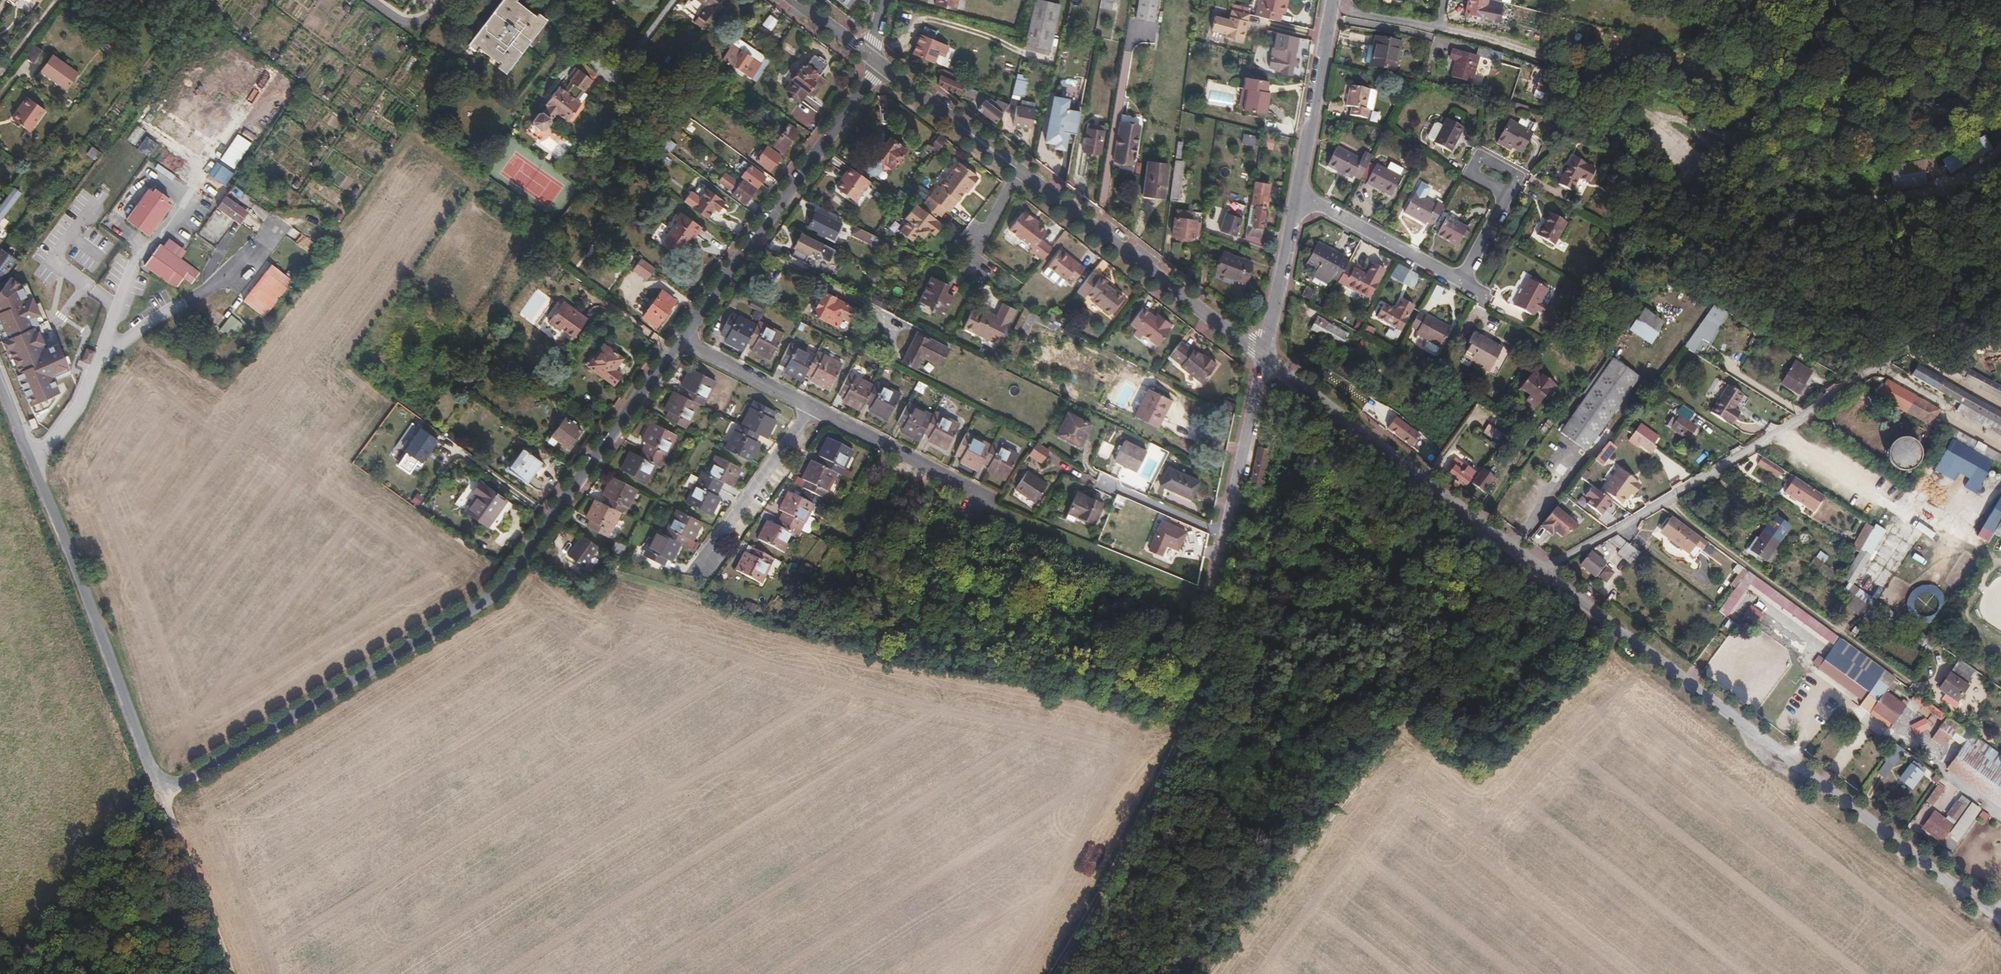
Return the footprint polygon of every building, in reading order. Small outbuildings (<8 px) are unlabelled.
[(506,73),(547,20),(538,13),(533,18),(515,3),(517,0),(502,0),(484,23),(477,18),(466,32),(461,39),(478,52),(481,47),(501,62),(497,67),(506,73)] [(713,22),(724,7),(719,3),(721,0),(698,0),(706,6),(699,14),(699,16),(711,25),(713,22)] [(936,3),(956,8),(958,0),(937,0),(936,3)] [(1027,34),(1025,43),(1050,49),(1061,4),(1054,2),(1047,0),(1035,0),(1027,34)] [(1100,7),(1111,9),(1113,0),(1102,0),(1100,7)] [(1157,9),(1158,0),(1139,0),(1136,18),(1154,22),(1155,17),(1157,9)] [(1280,21),(1282,14),(1284,4),(1287,5),(1288,0),(1260,0),(1256,15),(1280,21)] [(1466,14),(1483,17),(1483,19),(1498,21),(1502,2),(1493,0),(1469,0),(1466,14)] [(1244,6),(1232,3),(1232,9),(1242,12),(1244,6)] [(1242,40),(1249,13),(1242,12),(1232,9),(1230,19),(1215,16),(1212,29),(1226,33),(1226,36),(1242,40)] [(468,25),(475,16),(468,11),(465,14),(463,14),(460,18),(468,25)] [(770,30),(777,20),(769,14),(762,25),(770,30)] [(696,20),(708,29),(711,25),(699,16),(696,20)] [(708,29),(706,31),(709,33),(716,24),(713,22),(711,25),(708,29)] [(925,28),(914,53),(933,62),(941,44),(933,41),(937,33),(925,28)] [(752,78),(767,55),(738,37),(723,58),(752,78)] [(1400,41),(1376,37),(1370,65),(1395,70),(1400,41)] [(243,88),(252,76),(201,42),(193,54),(243,88)] [(577,58),(584,50),(574,42),(568,51),(577,58)] [(32,61),(42,49),(35,44),(25,56),(32,61)] [(1293,66),(1294,59),(1295,46),(1286,45),(1286,49),(1280,48),(1279,57),(1285,58),(1283,73),(1292,74),(1293,66)] [(1502,53),(1478,46),(1476,56),(1452,49),(1450,59),(1455,60),(1451,75),(1471,81),(1479,57),(1500,63),(1502,53)] [(67,90),(78,73),(52,54),(40,70),(67,90)] [(820,75),(827,64),(815,56),(808,66),(805,65),(803,66),(786,90),(788,98),(794,102),(801,101),(806,94),(812,98),(826,80),(820,75)] [(232,105),(240,92),(191,58),(182,70),(232,105)] [(578,70),(572,78),(570,80),(570,82),(564,90),(559,87),(545,105),(547,106),(542,113),(539,113),(533,121),(533,125),(540,130),(544,130),(557,113),(567,121),(581,104),(580,103),(587,94),(584,91),(592,80),(591,79),(595,73),(583,64),(578,70)] [(687,98),(690,100),(697,91),(705,81),(715,68),(711,66),(687,98)] [(568,75),(572,78),(578,70),(574,67),(568,75)] [(951,73),(949,78),(957,82),(960,76),(951,73)] [(1024,75),(1017,73),(1013,93),(1023,96),(1028,78),(1023,77),(1024,75)] [(220,121),(229,108),(180,74),(171,86),(220,121)] [(1536,98),(1547,101),(1553,77),(1541,74),(1535,93),(1536,98)] [(941,75),(938,83),(958,93),(961,87),(962,84),(957,82),(949,78),(941,75)] [(1267,114),(1271,92),(1267,91),(1269,81),(1245,76),(1243,88),(1247,89),(1244,109),(1267,114)] [(705,81),(697,91),(702,95),(710,84),(705,81)] [(1369,89),(1350,85),(1346,106),(1351,107),(1350,114),(1368,118),(1370,109),(1366,108),(1369,89)] [(965,89),(963,93),(975,98),(978,91),(967,86),(965,89)] [(1247,89),(1243,88),(1239,108),(1244,109),(1247,89)] [(209,137),(217,125),(168,91),(159,103),(209,137)] [(690,100),(682,111),(687,115),(702,95),(697,91),(690,100)] [(29,131),(46,109),(28,95),(22,104),(23,104),(12,118),(29,131)] [(979,109),(996,123),(1010,104),(999,99),(996,103),(990,99),(987,103),(985,101),(979,109)] [(1048,99),(1045,114),(1051,115),(1056,100),(1048,99)] [(1024,100),(1023,107),(1034,109),(1035,102),(1024,100)] [(1034,109),(1023,107),(1017,106),(1013,125),(1031,128),(1034,109)] [(1988,120),(1999,130),(2000,127),(2000,107),(1988,120)] [(198,154),(206,142),(157,108),(148,120),(198,154)] [(682,111),(673,123),(677,127),(681,130),(688,120),(685,118),(687,115),(682,111)] [(1843,119),(1835,116),(1832,124),(1840,127),(1843,119)] [(1447,118),(1434,142),(1451,151),(1464,127),(1447,118)] [(1533,131),(1509,119),(1496,142),(1511,150),(1512,148),(1521,153),(1533,131)] [(673,123),(657,143),(663,147),(669,139),(677,127),(673,123)] [(1140,126),(1121,123),(1115,160),(1134,163),(1140,126)] [(784,152),(799,130),(790,124),(786,129),(779,125),(772,135),(778,140),(774,145),(784,152)] [(1104,126),(1088,124),(1084,151),(1099,153),(1104,126)] [(150,154),(159,141),(148,133),(139,145),(150,154)] [(237,133),(220,159),(235,168),(251,142),(237,133)] [(948,138),(941,133),(932,145),(939,150),(948,138)] [(1067,138),(1053,135),(1049,151),(1064,155),(1067,138)] [(1984,135),(1945,159),(1952,171),(1991,147),(1984,135)] [(894,168),(907,149),(891,138),(878,157),(894,168)] [(669,139),(663,147),(670,153),(676,145),(669,139)] [(1814,151),(1805,145),(1799,156),(1808,161),(1814,151)] [(770,170),(781,155),(768,146),(757,161),(770,170)] [(1360,178),(1371,156),(1364,152),(1360,158),(1337,147),(1327,166),(1351,178),(1353,175),(1360,178)] [(1942,155),(1902,163),(1905,174),(1944,166),(1942,155)] [(1595,167),(1573,156),(1558,183),(1572,190),(1579,178),(1588,182),(1595,167)] [(1176,159),(1170,199),(1178,200),(1184,161),(1176,159)] [(224,185),(233,172),(218,161),(208,173),(224,185)] [(956,200),(959,201),(966,191),(971,185),(972,186),(979,177),(978,175),(960,161),(941,186),(939,185),(930,197),(947,209),(948,210),(956,200)] [(1164,197),(1168,164),(1148,161),(1144,195),(1164,197)] [(1401,176),(1376,163),(1367,183),(1390,195),(1401,176)] [(751,165),(742,176),(744,178),(757,188),(766,176),(751,165)] [(871,181),(850,167),(845,174),(847,175),(843,181),(837,188),(856,202),(871,181)] [(757,188),(744,178),(741,182),(739,181),(734,188),(736,190),(733,195),(746,204),(757,188)] [(7,197),(0,206),(0,219),(21,192),(14,187),(7,197)] [(152,191),(148,188),(126,219),(146,233),(168,203),(163,200),(166,196),(155,188),(152,191)] [(707,188),(692,208),(708,218),(714,209),(718,212),(725,202),(707,188)] [(1250,209),(1246,233),(1261,235),(1266,206),(1268,194),(1254,191),(1253,195),(1250,209)] [(1433,225),(1444,205),(1437,202),(1436,204),(1414,193),(1404,212),(1426,223),(1426,221),(1433,225)] [(217,206),(239,222),(247,210),(226,194),(217,206)] [(1250,209),(1253,195),(1245,194),(1244,207),(1250,209)] [(941,216),(947,209),(930,197),(925,204),(928,206),(938,215),(941,216)] [(948,210),(950,212),(959,201),(956,200),(948,210)] [(936,218),(924,209),(918,204),(907,219),(910,221),(901,232),(912,240),(917,233),(920,234),(925,238),(930,231),(935,235),(944,224),(936,218)] [(33,206),(16,228),(22,232),(27,226),(25,224),(38,209),(33,206)] [(936,218),(938,215),(928,206),(924,209),(936,218)] [(1243,214),(1228,209),(1221,230),(1235,235),(1243,214)] [(1194,236),(1196,220),(1188,219),(1189,211),(1177,210),(1173,235),(1193,238),(1194,236)] [(1043,260),(1053,247),(1041,238),(1047,231),(1037,223),(1033,219),(1034,218),(1026,211),(1024,213),(1023,213),(1010,229),(1033,247),(1031,250),(1043,260)] [(702,227),(681,212),(675,220),(678,222),(660,247),(674,258),(691,236),(694,238),(702,227)] [(830,229),(834,221),(818,212),(811,226),(820,232),(819,234),(833,241),(838,233),(830,229)] [(1567,221),(1549,212),(1536,234),(1555,244),(1567,221)] [(1467,227),(1447,216),(1436,235),(1456,246),(1467,227)] [(877,246),(880,239),(857,228),(854,235),(877,246)] [(914,242),(920,234),(917,233),(912,240),(914,242)] [(144,264),(175,285),(183,275),(191,281),(199,271),(160,242),(144,264)] [(819,268),(826,254),(803,242),(796,256),(819,268)] [(1346,266),(1349,260),(1342,257),(1342,258),(1329,251),(1331,248),(1318,242),(1308,261),(1318,267),(1315,272),(1313,277),(1328,284),(1331,278),(1338,282),(1346,266)] [(3,276),(16,260),(0,248),(0,249),(0,274),(3,276)] [(1342,258),(1342,257),(1343,255),(1331,248),(1329,251),(1342,258)] [(1070,259),(1071,257),(1062,249),(1049,265),(1067,279),(1069,276),(1074,280),(1084,267),(1078,263),(1077,264),(1070,259)] [(1251,262),(1225,252),(1217,272),(1244,282),(1251,262)] [(269,310),(294,271),(273,258),(247,297),(269,310)] [(631,271),(647,280),(655,266),(639,258),(631,271)] [(1305,266),(1315,272),(1318,267),(1308,261),(1305,266)] [(1346,266),(1338,282),(1369,298),(1379,280),(1354,267),(1353,269),(1346,266)] [(1100,276),(1093,270),(1077,291),(1085,296),(1088,293),(1094,298),(1093,300),(1110,314),(1124,296),(1107,283),(1109,281),(1101,275),(1100,276)] [(944,291),(948,284),(933,277),(920,302),(935,309),(934,312),(944,318),(955,297),(947,293),(944,291)] [(1548,289),(1528,278),(1513,305),(1533,316),(1548,289)] [(1316,291),(1306,286),(1302,295),(1311,300),(1316,291)] [(662,290),(648,309),(662,320),(676,301),(662,290)] [(854,321),(859,310),(827,293),(816,315),(838,326),(843,317),(854,321)] [(562,303),(555,297),(542,315),(548,320),(550,318),(563,328),(576,309),(564,300),(562,303)] [(1414,305),(1402,298),(1394,310),(1383,304),(1376,317),(1400,330),(1414,305)] [(761,312),(764,304),(752,299),(749,307),(761,312)] [(1012,323),(1018,310),(1005,303),(998,316),(986,310),(984,314),(975,309),(966,328),(1002,346),(1013,324),(1012,323)] [(1717,306),(1714,304),(1693,333),(1699,337),(1717,306)] [(1726,311),(1717,306),(1699,337),(1709,343),(1726,311)] [(1149,315),(1150,312),(1144,307),(1131,324),(1137,329),(1135,332),(1141,338),(1144,334),(1158,345),(1168,333),(1165,332),(1171,324),(1159,314),(1156,317),(1154,319),(1149,315)] [(1028,335),(1037,315),(1023,309),(1014,328),(1028,335)] [(1644,310),(1638,318),(1657,330),(1662,322),(1644,310)] [(233,312),(217,326),(226,336),(242,322),(233,312)] [(1450,327),(1419,312),(1411,326),(1417,329),(1416,334),(1439,347),(1450,327)] [(745,350),(750,342),(757,326),(733,313),(722,333),(729,336),(727,341),(745,350)] [(1657,330),(1638,318),(1634,315),(1627,325),(1631,327),(1630,330),(1651,343),(1659,332),(1657,330)] [(1342,345),(1347,336),(1316,320),(1311,329),(1342,345)] [(757,326),(750,342),(756,346),(754,350),(772,359),(784,334),(759,322),(757,326)] [(1502,346),(1474,331),(1467,343),(1470,344),(1463,356),(1470,361),(1469,362),(1487,372),(1502,346)] [(941,365),(948,348),(918,334),(904,362),(917,368),(923,356),(941,365)] [(1969,357),(1977,343),(1966,337),(1959,351),(1969,357)] [(1192,350),(1181,341),(1170,356),(1182,364),(1181,366),(1203,382),(1216,366),(1215,365),(1217,363),(1208,355),(1206,358),(1202,355),(1193,349),(1192,350)] [(804,380),(808,371),(816,356),(792,343),(781,364),(787,367),(785,371),(804,380)] [(623,358),(603,344),(587,365),(613,384),(621,373),(615,368),(623,358)] [(816,356),(808,371),(814,375),(812,380),(830,389),(843,365),(818,352),(816,356)] [(1638,376),(1609,356),(1583,392),(1586,395),(1560,432),(1585,449),(1592,440),(1595,442),(1600,436),(1597,433),(1638,376)] [(1954,361),(1949,358),(1946,365),(1951,368),(1954,361)] [(1954,361),(1951,368),(1967,376),(1993,389),(2000,394),(2000,385),(1954,361)] [(1799,390),(1802,385),(1811,371),(1796,362),(1782,383),(1800,394),(1802,392),(1799,390)] [(1913,376),(1962,404),(2000,425),(2000,415),(1961,393),(1962,390),(1919,366),(1913,376)] [(999,379),(1003,371),(995,367),(990,375),(999,379)] [(1528,396),(1525,401),(1537,410),(1556,384),(1534,368),(1519,389),(1528,396)] [(683,396),(699,404),(704,406),(716,381),(693,369),(683,387),(687,389),(683,396)] [(863,410),(865,406),(875,385),(851,373),(841,393),(847,396),(845,400),(863,410)] [(1993,389),(1967,376),(1966,379),(2000,398),(2000,394),(1993,389)] [(1350,382),(1341,377),(1339,381),(1342,384),(1342,385),(1347,387),(1350,382)] [(1889,381),(1880,396),(1931,425),(1935,418),(1940,409),(1889,381)] [(875,385),(865,406),(889,419),(901,395),(877,382),(875,385)] [(1743,394),(1728,385),(1711,413),(1725,422),(1726,421),(1732,425),(1740,412),(1734,408),(1743,394)] [(1370,396),(1356,386),(1352,392),(1366,401),(1368,399),(1370,396)] [(1159,427),(1172,401),(1150,389),(1136,416),(1159,427)] [(1962,390),(1961,393),(2000,415),(2000,411),(1962,390)] [(687,428),(699,404),(683,396),(675,391),(666,410),(670,412),(667,418),(687,428)] [(1686,407),(1675,399),(1672,405),(1679,409),(1674,417),(1672,416),(1667,425),(1672,428),(1686,407)] [(1386,406),(1374,400),(1373,403),(1371,406),(1382,413),(1386,406)] [(921,441),(925,432),(933,416),(909,403),(898,424),(904,427),(902,431),(921,441)] [(1962,404),(1958,411),(2000,434),(2000,425),(1962,404)] [(742,425),(760,435),(767,438),(777,420),(752,407),(742,425)] [(1689,421),(1695,412),(1686,407),(1672,428),(1687,438),(1695,426),(1689,421)] [(933,416),(925,432),(932,436),(930,439),(948,449),(961,424),(936,412),(933,416)] [(1082,446),(1092,424),(1069,413),(1059,435),(1082,446)] [(580,429),(564,417),(551,435),(557,440),(567,447),(569,443),(580,429)] [(1419,435),(1395,417),(1387,428),(1411,446),(1419,435)] [(1945,433),(1997,462),(2000,464),(2000,455),(1935,418),(1931,425),(1945,433)] [(645,450),(664,460),(676,436),(653,423),(644,441),(648,443),(645,450)] [(756,441),(760,435),(742,425),(739,424),(726,448),(751,461),(761,443),(756,441)] [(403,449),(422,463),(428,456),(431,451),(439,440),(420,427),(403,449)] [(980,471),(984,462),(993,446),(967,433),(957,454),(963,457),(961,462),(980,471)] [(551,435),(547,440),(553,445),(557,440),(551,435)] [(1655,445),(1644,437),(1639,444),(1650,452),(1655,445)] [(819,465),(837,474),(841,476),(854,451),(829,438),(820,456),(822,458),(819,465)] [(1908,439),(1899,439),(1894,442),(1889,447),(1888,453),(1888,458),(1891,466),(1901,471),(1906,471),(1911,470),(1915,467),(1920,459),(1920,451),(1919,448),(1914,442),(1908,439)] [(993,446),(984,462),(990,466),(989,469),(1006,478),(1019,454),(995,442),(993,446)] [(1037,442),(1029,454),(1042,463),(1050,450),(1037,442)] [(1137,471),(1147,452),(1126,442),(1116,461),(1137,471)] [(1614,447),(1607,442),(1594,459),(1601,464),(1614,447)] [(1269,449),(1258,447),(1251,484),(1260,486),(1262,487),(1269,449)] [(522,448),(507,469),(525,482),(541,462),(522,448)] [(661,467),(664,460),(645,450),(641,457),(631,452),(622,470),(647,482),(655,464),(661,467)] [(699,478),(720,488),(723,482),(732,486),(741,469),(717,456),(708,474),(703,471),(699,478)] [(1785,469),(1764,456),(1759,463),(1780,477),(1785,469)] [(1474,471),(1455,457),(1450,462),(1454,466),(1448,473),(1463,485),(1474,471)] [(825,498),(837,474),(819,465),(812,461),(803,479),(807,481),(804,488),(825,498)] [(1622,501),(1627,494),(1631,489),(1633,491),(1640,481),(1620,467),(1605,489),(1622,501)] [(1192,499),(1200,482),(1170,468),(1162,485),(1192,499)] [(1494,477),(1482,468),(1471,482),(1483,492),(1494,477)] [(1037,502),(1048,484),(1028,471),(1017,489),(1037,502)] [(1826,495),(1794,475),(1791,480),(1793,481),(1790,486),(1786,492),(1816,511),(1826,495)] [(604,504),(620,512),(625,514),(637,489),(613,477),(603,495),(607,497),(604,504)] [(716,495),(720,488),(699,478),(687,503),(711,515),(720,497),(716,495)] [(487,527),(506,500),(479,481),(471,492),(475,496),(464,510),(487,527)] [(1262,487),(1260,486),(1259,493),(1270,494),(1270,488),(1262,487)] [(1602,514),(1613,499),(1597,489),(1587,503),(1602,514)] [(781,520),(801,530),(814,505),(790,492),(780,511),(785,513),(781,520)] [(1095,522),(1103,504),(1078,493),(1069,513),(1075,516),(1076,514),(1095,522)] [(1123,506),(1127,497),(1118,494),(1115,502),(1123,506)] [(1601,526),(1566,498),(1553,514),(1557,517),(1542,536),(1555,546),(1570,528),(1581,536),(1601,526)] [(608,537),(620,512),(604,504),(595,500),(587,518),(592,521),(588,527),(608,537)] [(665,535),(681,543),(686,545),(690,539),(693,540),(702,522),(678,510),(665,535)] [(1879,525),(1885,528),(1891,518),(1884,514),(1879,525)] [(1709,541),(1674,515),(1663,528),(1664,535),(1669,540),(1669,543),(1677,550),(1682,549),(1690,554),(1697,545),(1703,549),(1709,541)] [(798,536),(801,530),(781,520),(778,527),(768,522),(759,540),(784,552),(793,534),(798,536)] [(1179,549),(1187,532),(1164,521),(1156,539),(1179,549)] [(1875,526),(1868,522),(1858,540),(1865,545),(1875,526)] [(1784,536),(1770,525),(1761,538),(1752,550),(1767,560),(1773,552),(1784,536)] [(672,561),(681,543),(665,535),(659,532),(650,549),(648,549),(645,555),(664,565),(667,559),(672,561)] [(1619,535),(1610,540),(1622,549),(1619,552),(1631,562),(1639,553),(1619,535)] [(1848,535),(1844,541),(1861,552),(1865,545),(1858,540),(1848,535)] [(598,547),(582,536),(567,556),(584,568),(598,547)] [(1752,550),(1761,538),(1758,536),(1749,548),(1752,550)] [(621,556),(626,546),(616,541),(611,551),(621,556)] [(1709,541),(1703,549),(1702,552),(1712,559),(1720,549),(1709,541)] [(771,564),(774,558),(754,548),(751,554),(746,552),(737,570),(763,583),(772,565),(771,564)] [(1596,575),(1606,562),(1592,552),(1582,565),(1596,575)] [(1777,554),(1773,552),(1767,560),(1771,563),(1777,554)] [(1824,563),(1816,557),(1811,565),(1819,571),(1824,563)] [(1875,561),(1857,587),(1877,600),(1895,575),(1875,561)] [(1748,570),(1720,610),(1727,615),(1752,583),(1837,646),(1842,638),(1748,570)] [(1842,638),(1837,646),(1826,661),(1821,668),(1821,669),(1865,701),(1862,706),(1890,726),(1907,702),(1901,698),(1900,701),(1886,691),(1896,677),(1842,638)] [(1815,663),(1821,668),(1826,661),(1819,656),(1815,663)] [(1953,707),(1969,685),(1951,673),(1936,694),(1953,707)] [(1947,715),(1921,696),(1917,702),(1943,721),(1947,715)] [(1949,716),(1940,728),(1965,746),(1949,768),(2000,806),(2000,754),(1949,716)] [(1915,734),(1930,729),(1926,718),(1911,724),(1915,734)] [(1913,787),(1922,774),(1912,766),(1902,778),(1913,787)] [(1940,784),(1945,778),(1940,774),(1935,781),(1940,784)] [(1936,784),(1927,802),(1935,806),(1944,788),(1936,784)] [(1957,820),(1970,801),(1964,797),(1950,815),(1957,820)] [(1942,840),(1952,826),(1934,813),(1924,826),(1942,840)]
